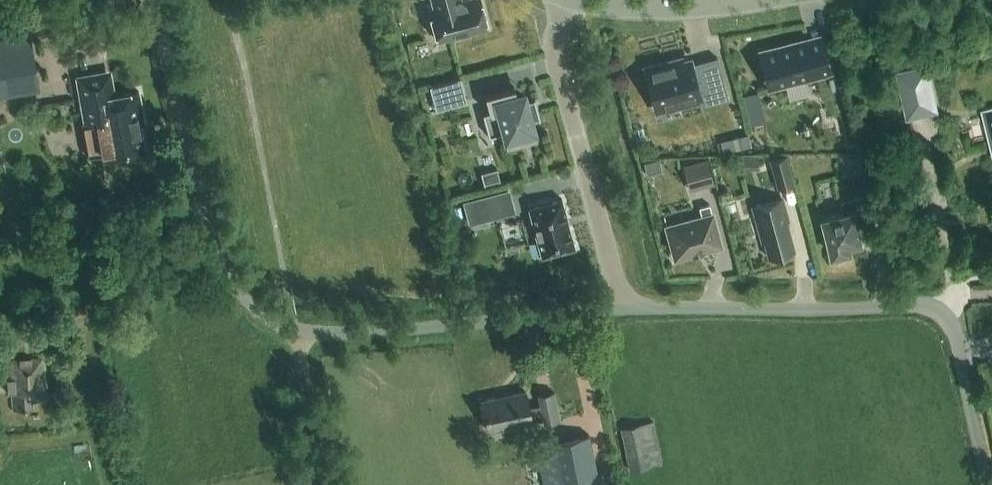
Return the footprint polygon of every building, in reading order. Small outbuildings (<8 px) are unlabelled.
[(434,7),(430,8),(437,35),(448,32),(449,37),(487,27),(480,0),(432,0),(434,7)] [(38,82),(29,35),(0,40),(0,89),(38,82)] [(762,53),(770,84),(830,68),(824,45),(811,48),(809,41),(762,53)] [(728,99),(727,93),(717,56),(692,63),(692,62),(684,64),(682,57),(644,67),(655,108),(679,102),(680,105),(700,100),(701,106),(728,99)] [(938,111),(928,66),(898,73),(908,118),(938,111)] [(76,75),(84,124),(81,124),(87,153),(103,149),(104,155),(145,148),(141,122),(144,121),(138,90),(111,95),(106,70),(76,75)] [(460,76),(430,85),(436,108),(466,100),(460,76)] [(793,86),(797,97),(818,89),(814,78),(793,86)] [(533,98),(529,100),(525,86),(515,89),(514,86),(485,93),(489,110),(483,112),(489,135),(503,131),(506,143),(537,134),(532,119),(538,117),(539,118),(540,118),(535,97),(533,98)] [(742,95),(746,109),(762,105),(758,91),(742,95)] [(757,133),(731,137),(733,148),(759,144),(757,133)] [(770,159),(778,187),(794,183),(786,154),(770,159)] [(865,172),(861,157),(850,160),(853,175),(865,172)] [(707,158),(684,164),(690,190),(713,184),(707,158)] [(500,179),(497,168),(480,172),(483,183),(500,179)] [(468,222),(498,215),(492,192),(462,200),(468,222)] [(825,218),(835,255),(853,250),(852,244),(864,241),(859,221),(875,217),(869,194),(843,201),(846,212),(825,218)] [(541,255),(575,246),(562,197),(528,206),(541,255)] [(752,206),(762,241),(764,240),(768,256),(794,248),(786,220),(789,219),(783,198),(752,206)] [(666,225),(675,257),(693,252),(693,254),(703,251),(703,249),(721,244),(709,203),(699,206),(702,216),(666,225)] [(31,398),(46,397),(44,357),(12,359),(14,390),(15,390),(16,408),(32,407),(31,398)] [(525,390),(480,399),(487,431),(532,423),(531,420),(542,418),(543,423),(560,420),(554,391),(538,394),(540,405),(529,407),(525,390)] [(651,465),(642,423),(620,427),(629,470),(651,465)] [(600,482),(589,433),(537,444),(545,484),(587,484),(600,482)]
